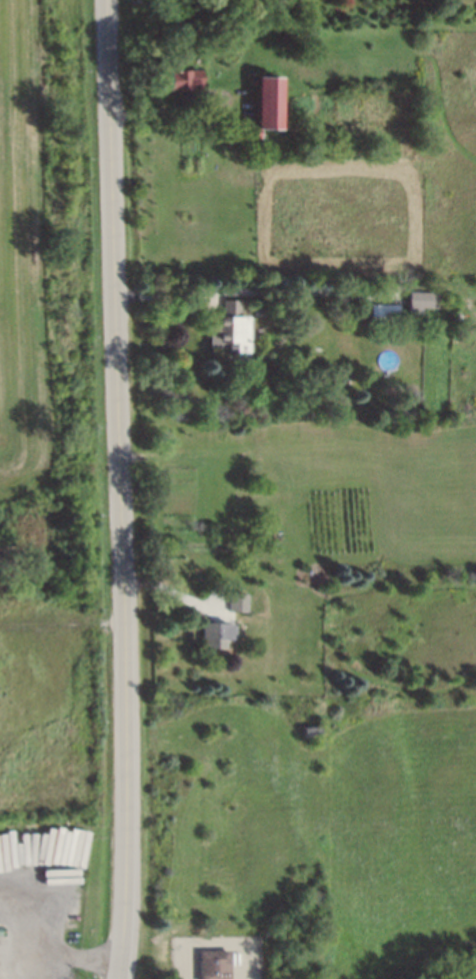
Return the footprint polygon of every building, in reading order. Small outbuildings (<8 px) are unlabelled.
[(165,85),(165,69),(197,69),(197,85),(165,85)] [(260,136),(249,135),(249,121),(252,121),(254,76),(276,76),(274,127),(261,127),(260,136)] [(407,313),(407,291),(436,292),(435,307),(422,307),(421,313),(407,313)] [(209,315),(221,315),(221,298),(238,299),(238,314),(245,315),(244,352),(216,351),(216,348),(208,348),(209,315)] [(369,304),(397,305),(396,322),(368,320),(369,304)] [(252,536),(251,526),(260,526),(260,535),(252,536)] [(227,608),(227,595),(244,595),(244,608),(227,608)] [(199,646),(200,621),(225,621),(225,624),(230,624),(230,637),(222,637),(222,647),(199,646)] [(299,734),(298,723),(313,722),(314,733),(299,734)] [(198,978),(199,947),(226,948),(226,978),(198,978)]
